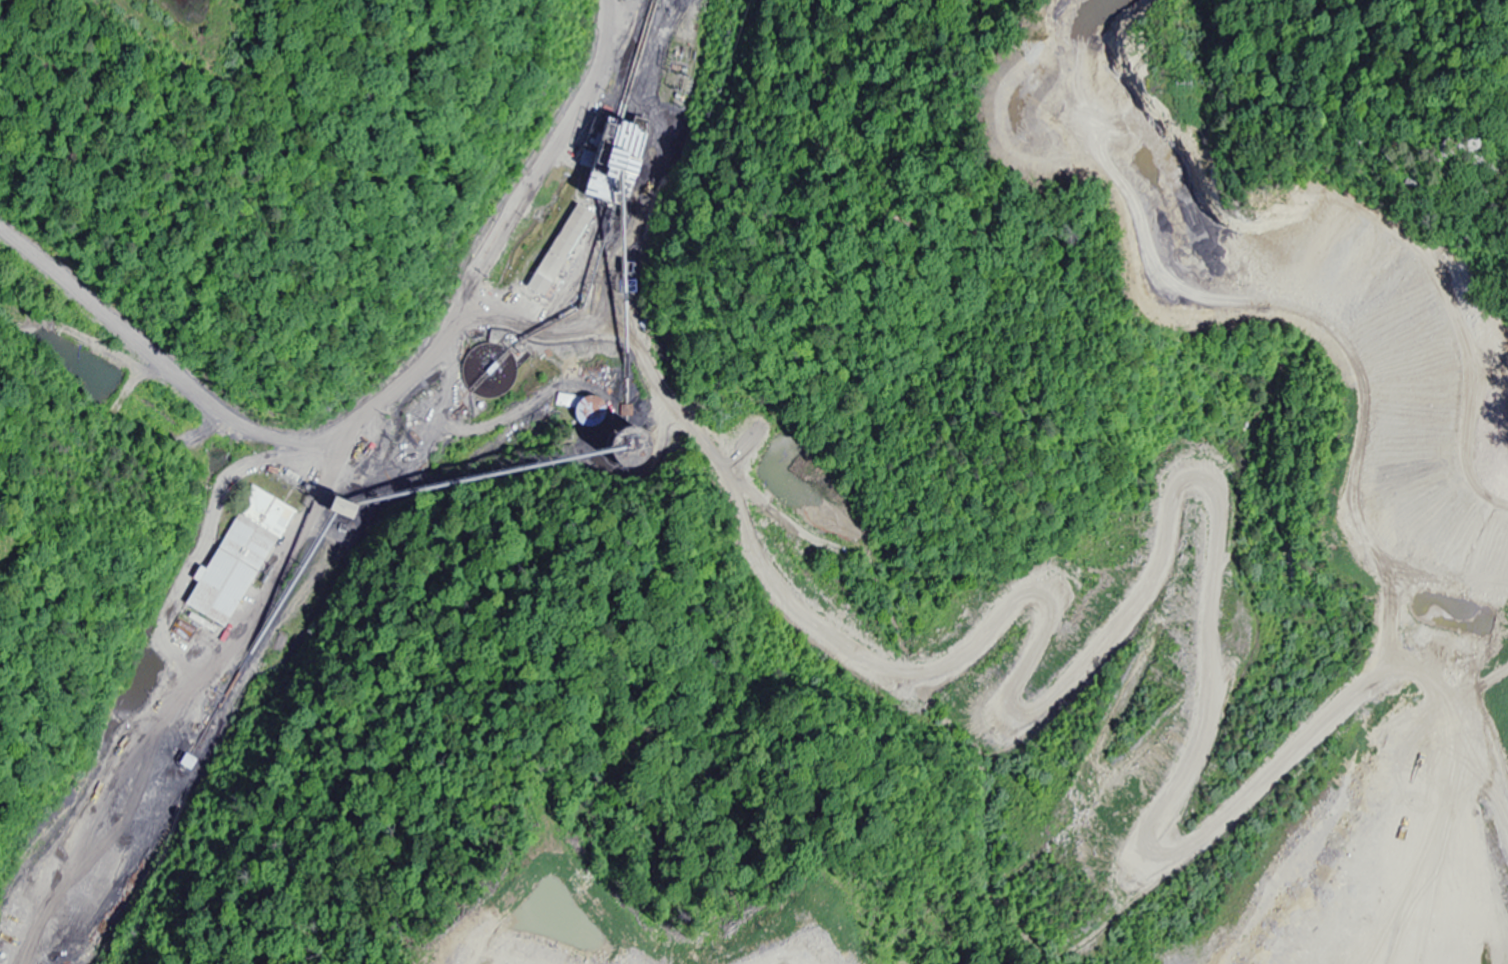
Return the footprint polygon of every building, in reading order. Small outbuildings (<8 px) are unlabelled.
[(215,569),(206,565),(200,579),(203,581),(191,608),(238,629),(295,504),(254,485),(215,569)] [(1431,665),(1431,652),(1420,652),(1420,665),(1431,665)] [(18,955),(0,946),(0,947),(0,963),(14,963),(18,955)]
